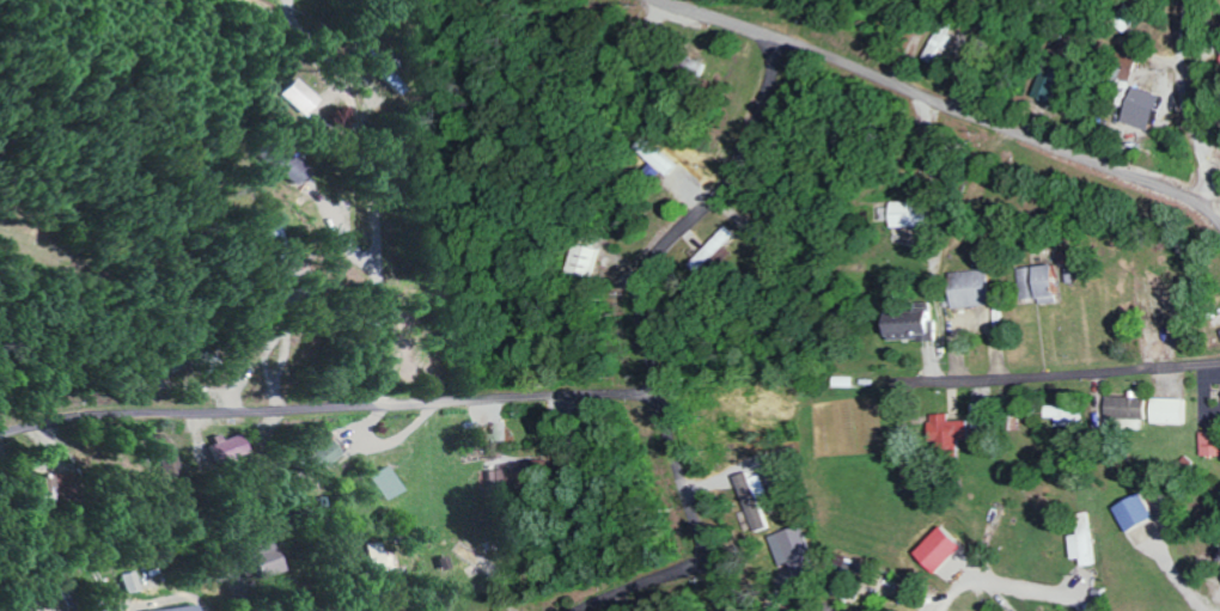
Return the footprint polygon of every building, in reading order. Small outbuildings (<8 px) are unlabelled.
[(950,24),(939,19),(920,59),(932,65),(940,47),(947,50),(952,38),(945,35),(950,24)] [(1131,80),(1135,57),(1115,54),(1111,77),(1131,80)] [(678,71),(700,75),(702,62),(680,58),(678,71)] [(1031,97),(1050,104),(1063,71),(1043,64),(1031,97)] [(320,98),(297,78),(282,94),(305,115),(320,98)] [(1164,97),(1135,86),(1122,121),(1151,132),(1164,97)] [(671,176),(682,160),(642,133),(631,150),(671,176)] [(300,167),(269,148),(259,164),(291,183),(300,167)] [(912,202),(888,203),(889,227),(926,227),(926,213),(912,213),(912,202)] [(876,221),(887,220),(887,208),(876,208),(876,221)] [(284,264),(269,225),(253,231),(268,270),(284,264)] [(593,278),(597,248),(574,245),(570,275),(593,278)] [(1041,299),(1041,303),(1055,303),(1054,266),(1019,268),(1020,300),(1041,299)] [(951,309),(990,305),(986,268),(947,273),(951,309)] [(933,339),(931,310),(883,312),(884,342),(933,339)] [(1106,396),(1106,420),(1145,421),(1146,391),(1129,391),(1129,397),(1106,396)] [(1083,406),(1069,406),(1069,396),(1061,396),(1061,407),(1044,407),(1044,418),(1055,418),(1055,427),(1083,427),(1083,406)] [(1152,424),(1187,425),(1188,399),(1152,398),(1152,424)] [(927,415),(928,442),(936,442),(937,457),(956,456),(956,441),(966,440),(965,421),(948,422),(947,414),(927,415)] [(1203,457),(1219,456),(1219,432),(1202,433),(1203,457)] [(215,445),(208,447),(212,463),(245,453),(239,433),(213,440),(215,445)] [(174,435),(159,435),(160,480),(176,480),(174,435)] [(338,455),(329,440),(306,455),(315,470),(338,455)] [(537,458),(506,463),(502,443),(483,446),(486,465),(494,463),(495,470),(484,472),(486,488),(541,479),(537,458)] [(386,501),(402,490),(388,466),(371,476),(386,501)] [(761,474),(749,478),(748,472),(735,476),(752,533),(768,528),(759,498),(767,496),(761,474)] [(23,477),(24,501),(65,499),(64,475),(23,477)] [(1153,518),(1139,493),(1111,508),(1125,533),(1153,518)] [(1067,536),(1069,559),(1078,559),(1079,567),(1093,566),(1088,513),(1073,515),(1075,536),(1067,536)] [(794,582),(816,576),(802,525),(769,535),(778,566),(789,563),(794,582)] [(960,547),(938,527),(913,555),(935,575),(960,547)] [(252,576),(281,575),(280,543),(251,544),(252,576)] [(371,543),(372,571),(395,571),(394,555),(387,555),(386,543),(371,543)] [(859,562),(836,557),(832,572),(856,577),(859,562)] [(131,593),(145,591),(143,573),(129,575),(131,593)] [(33,610),(58,610),(51,593),(29,601),(33,610)] [(817,600),(812,610),(838,610),(817,600)]
